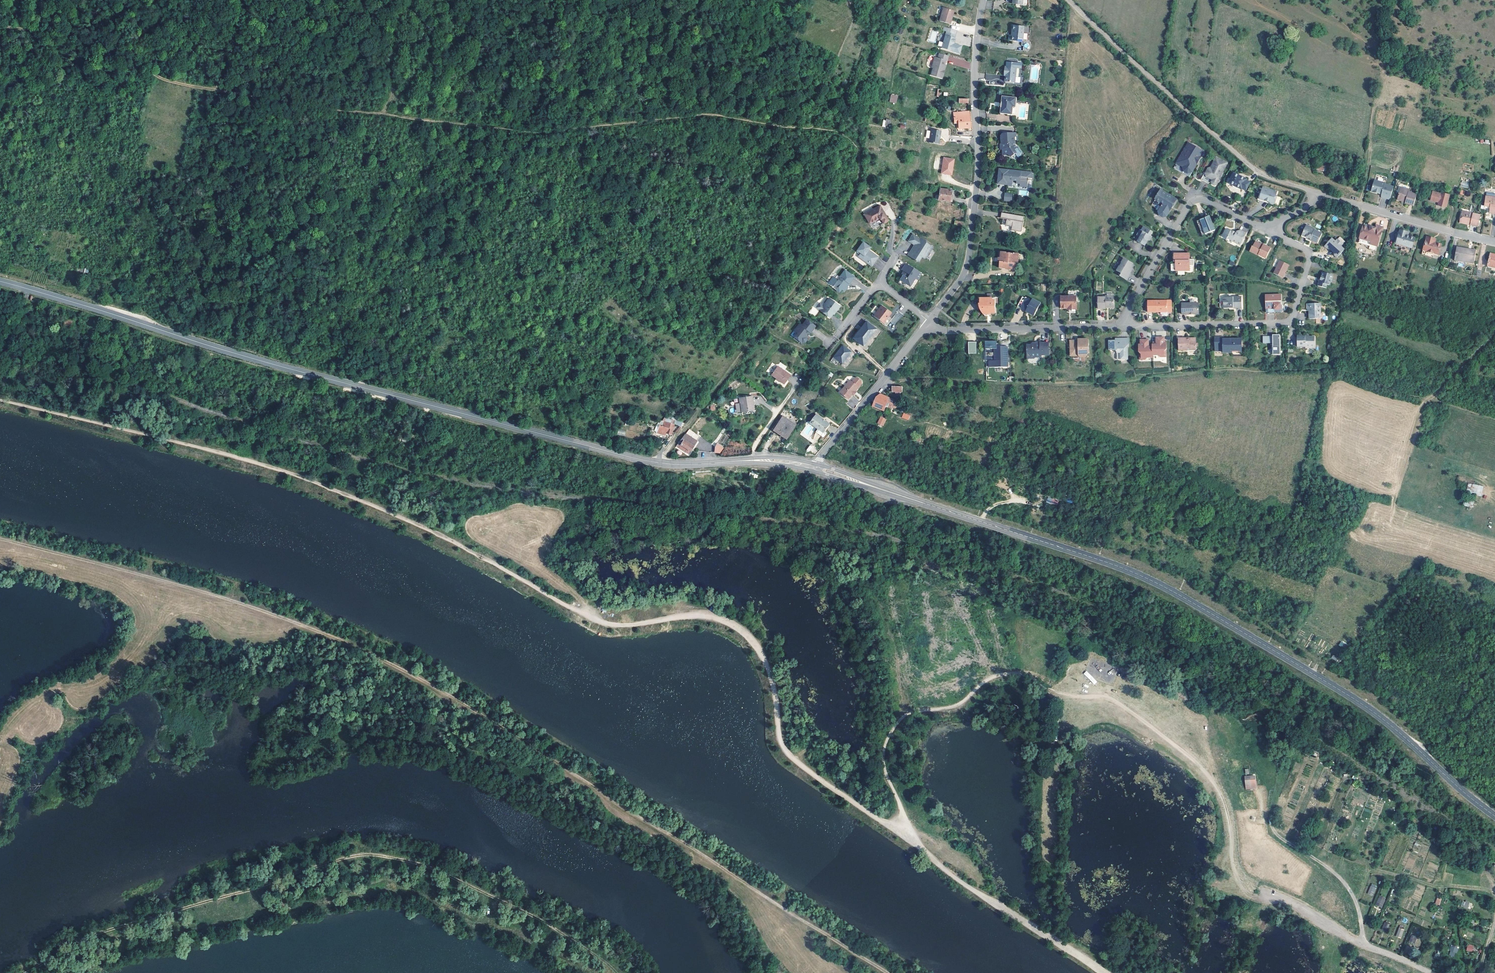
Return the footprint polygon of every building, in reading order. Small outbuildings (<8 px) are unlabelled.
[(954,5),(943,1),(939,14),(950,18),(954,5)] [(942,43),(959,48),(961,41),(956,39),(955,41),(953,40),(954,38),(955,33),(955,32),(957,24),(944,21),(943,25),(947,26),(942,43)] [(1023,24),(1012,22),(1011,32),(1009,32),(1008,37),(1016,38),(1016,36),(1022,36),(1023,24)] [(932,72),(943,74),(945,66),(944,66),(945,60),(946,56),(948,57),(949,51),(940,49),(938,54),(935,53),(932,63),(934,64),(932,72)] [(1016,65),(1005,64),(1004,70),(1006,70),(1005,73),(1005,80),(1015,80),(1016,65)] [(896,103),(898,95),(890,94),(889,102),(896,103)] [(1017,95),(1002,94),(1001,111),(1008,112),(1013,112),(1014,104),(1016,105),(1017,95)] [(954,120),(959,126),(966,126),(966,123),(959,124),(958,108),(961,108),(961,107),(954,107),(954,120)] [(971,123),(970,108),(961,108),(958,108),(959,124),(966,123),(971,123)] [(939,126),(929,125),(927,138),(937,139),(939,126)] [(1016,134),(1016,131),(1003,131),(1001,133),(1002,141),(1001,141),(1001,144),(1003,145),(1003,148),(1003,152),(1004,153),(1009,153),(1011,155),(1017,151),(1015,148),(1017,146),(1015,144),(1015,138),(1014,134),(1016,134)] [(1190,137),(1175,163),(1192,172),(1207,147),(1190,137)] [(952,172),(955,156),(944,153),(941,169),(952,172)] [(1228,161),(1216,156),(1215,158),(1216,160),(1214,161),(1212,166),(1208,169),(1206,175),(1215,179),(1214,181),(1214,183),(1215,184),(1217,183),(1228,161)] [(1030,170),(998,167),(998,170),(1000,172),(999,175),(998,175),(997,182),(1006,183),(1007,181),(1007,178),(1012,179),(1016,179),(1016,182),(1019,182),(1019,185),(1026,185),(1027,176),(1030,176),(1030,170)] [(1206,175),(1205,174),(1201,182),(1208,186),(1212,185),(1214,181),(1215,179),(1206,175)] [(1238,177),(1232,175),(1227,186),(1231,188),(1231,189),(1235,191),(1237,190),(1241,192),(1241,191),(1245,193),(1249,184),(1245,182),(1246,181),(1241,179),(1240,180),(1237,178),(1238,177)] [(1391,199),(1394,186),(1385,184),(1385,183),(1374,180),(1371,192),(1377,193),(1378,192),(1382,193),(1382,194),(1382,197),(1391,199)] [(951,186),(940,185),(939,190),(938,196),(949,198),(951,186)] [(1278,191),(1264,186),(1262,193),(1260,198),(1271,201),(1272,203),(1274,204),(1276,203),(1277,198),(1276,198),(1277,195),(1278,191)] [(1409,190),(1401,188),(1398,200),(1403,201),(1406,202),(1406,204),(1413,206),(1415,199),(1417,193),(1409,191),(1409,190)] [(1177,198),(1160,189),(1155,198),(1163,202),(1162,203),(1161,205),(1161,206),(1159,208),(1159,209),(1159,214),(1163,216),(1165,216),(1165,215),(1167,215),(1177,198)] [(1438,202),(1442,205),(1447,205),(1448,199),(1450,193),(1441,191),(1441,192),(1433,190),(1432,195),(1431,199),(1435,199),(1439,200),(1438,202)] [(1012,192),(1004,191),(1003,199),(1011,199),(1012,192)] [(1262,193),(1260,192),(1258,199),(1272,203),(1271,201),(1260,198),(1262,193)] [(1484,195),(1483,205),(1489,206),(1488,212),(1494,213),(1494,199),(1494,198),(1494,196),(1485,195),(1484,195)] [(1163,202),(1155,198),(1152,204),(1159,208),(1161,206),(1161,205),(1162,203),(1163,202)] [(888,218),(878,204),(872,208),(873,211),(870,213),(869,211),(863,215),(869,224),(878,217),(880,218),(883,222),(888,218)] [(1023,215),(1000,211),(1000,216),(1006,217),(1005,224),(1011,224),(1010,229),(1020,230),(1021,230),(1023,215)] [(1479,214),(1461,211),(1459,220),(1469,222),(1469,224),(1476,225),(1479,214)] [(1215,230),(1210,215),(1200,219),(1204,229),(1205,233),(1215,230)] [(1317,225),(1309,221),(1304,231),(1309,233),(1308,234),(1312,236),(1320,240),(1324,229),(1317,226),(1317,225)] [(1153,230),(1143,225),(1141,228),(1140,228),(1134,238),(1144,244),(1148,238),(1149,239),(1151,235),(1150,234),(1153,230)] [(1359,238),(1370,242),(1370,244),(1377,246),(1383,227),(1376,225),(1375,227),(1371,226),(1370,228),(1370,230),(1367,229),(1368,227),(1363,226),(1359,238)] [(1230,230),(1226,228),(1222,237),(1227,239),(1228,237),(1237,241),(1236,243),(1240,245),(1246,233),(1240,230),(1239,231),(1238,231),(1236,231),(1231,229),(1230,230)] [(1395,242),(1412,246),(1414,236),(1409,235),(1408,236),(1405,235),(1405,234),(1406,229),(1399,228),(1398,231),(1395,242)] [(921,234),(914,230),(909,237),(915,241),(917,241),(916,243),(914,242),(908,251),(919,258),(922,253),(924,255),(927,254),(934,243),(926,238),(927,237),(922,233),(921,234)] [(1336,239),(1333,237),(1325,245),(1327,247),(1330,247),(1335,251),(1336,254),(1337,256),(1345,247),(1342,244),(1344,242),(1338,237),(1336,239)] [(1441,243),(1434,241),(1435,239),(1426,237),(1423,249),(1434,252),(1438,253),(1441,243)] [(870,244),(862,238),(856,247),(860,250),(857,253),(871,263),(878,253),(873,250),(872,251),(867,247),(868,246),(870,244)] [(1263,245),(1255,241),(1253,246),(1252,246),(1249,251),(1258,256),(1259,255),(1266,258),(1271,247),(1264,244),(1263,245)] [(1473,260),(1474,248),(1456,245),(1455,258),(1473,260)] [(1006,251),(1000,250),(1000,252),(999,252),(998,253),(998,254),(998,255),(999,255),(999,256),(998,256),(997,260),(999,260),(998,267),(1004,267),(1009,267),(1009,268),(1015,269),(1016,259),(1017,259),(1018,252),(1013,252),(1012,253),(1010,252),(1007,251),(1006,252),(1006,251)] [(1189,259),(1189,253),(1173,253),(1173,260),(1176,260),(1176,264),(1174,264),(1170,263),(1170,270),(1190,270),(1190,265),(1194,265),(1194,259),(1189,259)] [(1132,262),(1123,257),(1120,261),(1119,261),(1118,263),(1118,265),(1116,269),(1120,272),(1119,275),(1126,279),(1129,273),(1129,271),(1130,270),(1129,270),(1131,267),(1132,264),(1132,262)] [(922,270),(906,259),(902,266),(904,267),(905,268),(903,271),(900,276),(905,279),(910,282),(916,274),(918,276),(922,270)] [(1289,264),(1280,260),(1274,273),(1283,278),(1286,271),(1285,270),(1287,267),(1288,268),(1289,264)] [(833,274),(829,280),(833,284),(834,282),(838,284),(841,287),(844,289),(848,284),(846,283),(848,281),(849,281),(854,274),(845,267),(839,274),(841,276),(839,278),(833,274)] [(1333,274),(1322,271),(1320,280),(1319,280),(1318,285),(1326,288),(1327,284),(1330,285),(1333,274)] [(1076,308),(1076,295),(1061,295),(1061,307),(1067,307),(1071,307),(1071,308),(1076,308)] [(1113,295),(1105,295),(1105,296),(1097,296),(1097,308),(1105,308),(1105,307),(1105,305),(1108,305),(1108,307),(1113,307),(1113,295)] [(1282,301),(1282,295),(1266,295),(1266,308),(1273,308),(1273,307),(1274,307),(1274,309),(1281,309),(1281,305),(1281,303),(1280,303),(1279,303),(1279,301),(1280,301),(1282,301)] [(1033,313),(1037,306),(1036,306),(1038,302),(1031,298),(1030,301),(1021,296),(1016,306),(1024,310),(1026,309),(1033,313)] [(1242,308),(1242,296),(1223,296),(1224,298),(1220,298),(1220,306),(1224,306),(1224,308),(1242,308)] [(837,309),(841,305),(830,297),(824,305),(821,309),(831,316),(836,309),(837,309)] [(986,299),(986,297),(979,297),(979,308),(979,310),(982,313),(986,314),(986,312),(989,312),(994,312),(994,299),(986,299)] [(1167,304),(1167,300),(1147,301),(1147,312),(1157,312),(1157,310),(1159,310),(1161,312),(1166,311),(1167,310),(1168,311),(1172,311),(1171,304),(1167,304)] [(1321,315),(1321,301),(1307,301),(1307,306),(1310,306),(1310,316),(1321,315)] [(888,314),(892,310),(882,302),(874,313),(884,320),(887,316),(886,315),(887,313),(888,314)] [(1198,314),(1198,303),(1182,303),(1182,314),(1198,314)] [(888,314),(887,313),(886,315),(887,316),(884,320),(888,323),(892,316),(888,314)] [(875,325),(866,318),(861,325),(862,326),(861,329),(859,328),(853,336),(859,340),(863,344),(871,333),(870,332),(875,325)] [(812,327),(804,320),(799,324),(797,322),(790,329),(793,332),(790,335),(796,342),(800,342),(802,340),(802,337),(806,333),(812,327)] [(1279,350),(1279,332),(1276,332),(1276,334),(1271,334),(1265,334),(1265,341),(1271,341),(1272,352),(1279,352),(1279,350)] [(1305,334),(1305,333),(1297,333),(1297,345),(1305,345),(1305,346),(1314,346),(1314,334),(1309,334),(1305,334)] [(1128,345),(1128,337),(1120,337),(1120,339),(1115,340),(1108,340),(1108,349),(1114,349),(1117,351),(1117,359),(1128,358),(1128,353),(1127,345),(1128,345)] [(1156,344),(1152,344),(1152,346),(1152,355),(1158,355),(1160,356),(1161,354),(1163,355),(1163,351),(1165,349),(1166,349),(1166,345),(1164,345),(1164,341),(1164,337),(1156,337),(1156,342),(1156,344)] [(1223,339),(1223,337),(1214,337),(1215,351),(1223,351),(1223,353),(1232,353),(1232,352),(1232,350),(1241,350),(1241,339),(1232,339),(1223,339)] [(1195,339),(1194,338),(1190,338),(1189,339),(1187,339),(1187,338),(1178,338),(1179,350),(1196,350),(1196,339),(1195,339)] [(1086,339),(1081,339),(1081,340),(1081,342),(1077,342),(1078,340),(1069,340),(1070,354),(1071,355),(1078,355),(1079,357),(1084,357),(1087,353),(1087,340),(1086,339)] [(1152,355),(1152,346),(1148,346),(1148,344),(1148,339),(1140,339),(1140,344),(1140,348),(1138,348),(1138,351),(1139,352),(1141,354),(1141,357),(1143,357),(1145,359),(1146,357),(1152,357),(1152,355)] [(968,342),(968,354),(976,354),(976,341),(968,342)] [(995,345),(995,341),(984,341),(984,367),(1007,367),(1006,346),(995,345)] [(1036,344),(1035,343),(1031,342),(1030,344),(1030,345),(1026,345),(1026,351),(1028,353),(1027,354),(1030,358),(1033,355),(1034,355),(1034,356),(1040,356),(1040,354),(1048,354),(1047,343),(1038,343),(1038,344),(1036,344)] [(851,349),(842,343),(833,355),(839,359),(842,362),(851,349)] [(836,363),(839,359),(833,355),(830,359),(836,363)] [(791,378),(778,367),(771,375),(777,380),(777,379),(781,382),(780,383),(784,386),(791,378)] [(842,389),(851,397),(854,393),(857,389),(857,388),(863,380),(863,378),(859,375),(857,375),(854,379),(852,377),(842,389)] [(889,397),(881,394),(877,397),(873,406),(884,411),(885,408),(889,410),(890,407),(893,408),(893,407),(895,408),(898,407),(899,406),(899,404),(898,401),(896,400),(896,399),(889,397)] [(752,406),(752,396),(737,397),(737,402),(738,402),(738,410),(747,410),(747,406),(752,406)] [(830,424),(817,414),(810,422),(819,429),(816,432),(824,437),(827,432),(825,431),(830,424)] [(794,424),(782,415),(773,428),(785,437),(794,424)] [(877,423),(883,426),(887,419),(880,416),(877,423)] [(679,429),(682,425),(673,422),(669,421),(667,427),(666,431),(670,432),(676,434),(679,429)] [(667,427),(662,425),(660,433),(669,435),(670,432),(666,431),(667,427)] [(703,438),(689,429),(685,436),(678,447),(692,456),(703,438)] [(721,451),(715,446),(713,449),(712,455),(718,456),(721,451)] [(1484,486),(1468,483),(1463,506),(1473,508),(1476,495),(1482,496),(1484,486)] [(1046,503),(1057,506),(1059,500),(1048,497),(1046,503)] [(1341,641),(1339,646),(1347,649),(1349,645),(1341,641)] [(1339,663),(1341,659),(1333,654),(1331,658),(1339,663)] [(1094,685),(1097,682),(1087,670),(1084,673),(1094,685)] [(1255,775),(1244,776),(1245,790),(1256,789),(1255,775)] [(1367,893),(1373,896),(1377,886),(1371,883),(1367,893)] [(1379,895),(1375,905),(1381,908),(1386,898),(1379,895)] [(1387,932),(1390,924),(1384,922),(1381,930),(1387,932)] [(1400,925),(1396,936),(1401,938),(1405,927),(1400,925)] [(1411,934),(1408,942),(1414,944),(1417,937),(1411,934)] [(1451,945),(1448,955),(1455,957),(1458,947),(1451,945)]
